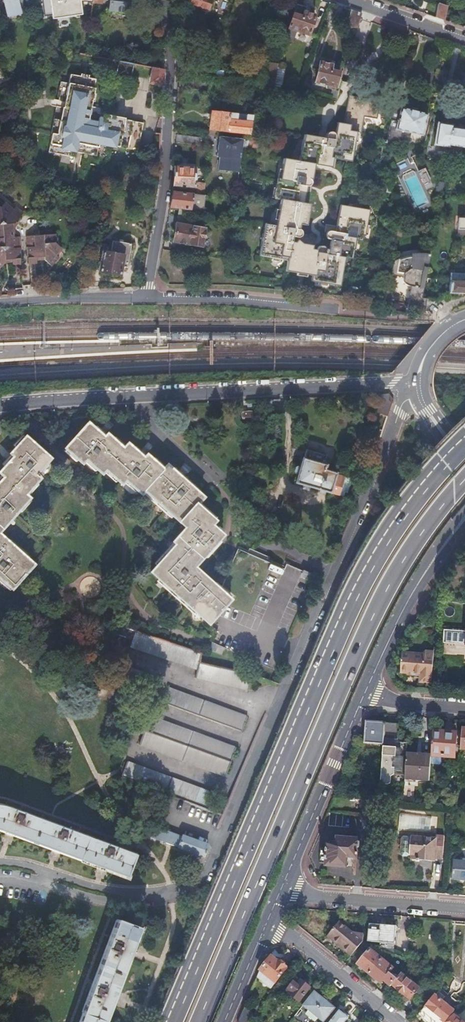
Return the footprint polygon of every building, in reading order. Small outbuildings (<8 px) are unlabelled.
[(9,19),(20,17),(17,1),(19,0),(4,0),(9,19)] [(110,11),(131,13),(132,0),(112,0),(110,11)] [(189,4),(208,11),(211,0),(190,0),(189,4)] [(294,10),(295,5),(297,0),(286,0),(284,7),(294,10)] [(437,4),(434,17),(443,20),(446,7),(437,4)] [(285,36),(283,42),(284,42),(292,44),(296,33),(305,35),(312,17),(303,14),(305,9),(295,5),(294,10),(285,36)] [(345,26),(351,28),(356,29),(361,14),(355,12),(350,10),(345,26)] [(442,42),(435,39),(432,54),(446,59),(446,57),(448,49),(449,44),(442,42)] [(117,73),(116,76),(132,79),(132,76),(135,63),(119,60),(117,73)] [(267,62),(258,88),(267,89),(274,68),(275,65),(267,62)] [(319,65),(314,85),(335,89),(338,74),(329,72),(330,67),(319,65)] [(151,83),(163,86),(163,79),(163,69),(154,67),(151,80),(151,83)] [(274,68),(267,89),(274,90),(277,69),(274,68)] [(94,88),(96,79),(89,77),(81,76),(71,74),(69,83),(68,86),(60,84),(58,96),(59,97),(59,99),(53,98),(52,105),(56,106),(51,133),(52,133),(48,152),(74,157),(75,152),(76,146),(82,147),(81,153),(96,156),(99,143),(138,151),(144,124),(125,120),(104,115),(103,118),(99,117),(97,126),(94,125),(96,117),(97,113),(101,114),(102,109),(95,107),(94,112),(90,111),(91,106),(92,101),(94,93),(95,88),(94,88)] [(206,91),(207,81),(194,80),(193,90),(206,91)] [(285,272),(312,277),(318,247),(315,253),(311,252),(311,247),(300,245),(297,242),(293,244),(290,243),(291,238),(296,239),(299,237),(299,233),(297,231),(298,225),(304,226),(307,205),(301,204),(305,179),(310,180),(313,166),(330,169),(332,161),(350,164),(355,133),(361,134),(363,119),(376,121),(379,102),(347,96),(342,125),(337,124),(335,134),(330,133),(328,133),(327,133),(325,134),(324,135),(323,140),(304,136),(299,163),(281,160),(274,201),(278,202),(274,227),(264,225),(258,258),(286,263),(285,272)] [(401,145),(403,134),(411,136),(411,133),(422,135),(427,114),(400,107),(402,101),(393,99),(391,107),(389,116),(390,116),(385,141),(401,145)] [(216,129),(249,135),(252,117),(211,110),(210,113),(210,118),(207,135),(215,136),(216,129)] [(436,142),(450,146),(450,145),(464,148),(464,129),(455,127),(455,125),(442,121),(436,142)] [(176,143),(200,146),(201,138),(177,135),(176,143)] [(238,172),(242,140),(221,137),(218,170),(238,172)] [(248,140),(247,148),(256,149),(257,139),(249,137),(248,140)] [(175,168),(174,186),(194,188),(196,170),(175,168)] [(173,192),(170,208),(178,209),(185,210),(190,211),(202,212),(203,208),(204,208),(205,196),(204,195),(198,195),(173,192)] [(0,201),(0,261),(5,265),(11,259),(11,255),(16,255),(16,257),(27,256),(24,232),(21,232),(19,221),(30,209),(22,202),(19,205),(11,198),(6,203),(2,199),(0,201)] [(318,247),(312,277),(310,284),(338,289),(343,260),(350,261),(354,242),(360,243),(361,237),(364,238),(369,211),(340,206),(335,234),(330,233),(324,235),(326,240),(329,241),(327,255),(321,254),(323,248),(318,247)] [(185,210),(178,209),(177,217),(189,219),(190,211),(185,210)] [(194,227),(195,220),(189,219),(177,217),(173,243),(202,247),(204,229),(194,227)] [(464,237),(464,220),(453,220),(453,237),(464,237)] [(58,230),(31,232),(33,257),(44,256),(44,254),(48,254),(48,256),(55,261),(62,252),(59,249),(65,243),(58,238),(58,230)] [(112,247),(99,244),(93,268),(99,270),(99,272),(119,277),(121,269),(126,270),(131,247),(113,242),(112,247)] [(423,298),(430,256),(422,256),(412,256),(412,262),(394,262),(392,276),(403,276),(403,278),(403,279),(404,281),(405,282),(405,283),(407,284),(408,285),(409,286),(411,286),(412,286),(413,310),(424,312),(425,303),(426,299),(423,298)] [(450,274),(450,282),(464,283),(464,275),(450,274)] [(449,294),(464,295),(464,283),(450,282),(449,294)] [(91,424),(67,449),(83,465),(87,460),(103,475),(107,471),(123,485),(127,482),(143,496),(146,493),(187,530),(174,543),(177,546),(152,573),(210,625),(232,602),(195,569),(223,538),(212,527),(216,522),(198,506),(205,499),(168,466),(164,471),(149,457),(146,460),(129,445),(125,449),(109,435),(106,438),(91,424)] [(0,482),(0,533),(30,499),(26,495),(32,488),(40,479),(36,475),(50,459),(29,439),(27,437),(11,454),(14,457),(0,473),(4,477),(0,482)] [(295,481),(340,494),(345,476),(334,473),(335,471),(322,467),(324,462),(322,462),(325,453),(307,448),(304,457),(302,456),(295,481)] [(13,591),(35,566),(0,534),(0,579),(13,591)] [(247,691),(253,676),(201,659),(202,655),(133,632),(133,631),(122,628),(118,638),(130,642),(128,648),(197,670),(196,675),(247,691)] [(401,657),(400,678),(421,679),(420,687),(431,688),(434,656),(426,655),(424,658),(424,659),(401,657)] [(121,667),(115,681),(139,691),(145,676),(121,667)] [(168,688),(162,703),(240,733),(246,718),(168,688)] [(144,734),(228,766),(235,747),(151,715),(144,734)] [(368,721),(366,724),(366,742),(384,744),(384,738),(385,722),(368,721)] [(400,723),(385,722),(384,738),(399,739),(399,736),(400,723)] [(457,733),(434,731),(432,756),(455,758),(457,733)] [(224,776),(228,766),(144,734),(140,744),(224,776)] [(402,736),(399,736),(399,739),(384,738),(384,744),(384,746),(397,747),(397,748),(401,748),(401,742),(402,736)] [(397,747),(384,746),(383,750),(382,769),(381,784),(388,784),(391,783),(392,776),(395,774),(395,772),(405,773),(405,775),(406,775),(406,770),(407,755),(407,749),(408,742),(401,742),(401,748),(397,748),(397,747)] [(406,775),(405,779),(430,780),(432,757),(407,755),(406,770),(406,775)] [(133,763),(128,778),(212,810),(217,795),(133,763)] [(375,801),(366,800),(365,815),(374,816),(375,801)] [(3,830),(127,878),(135,855),(10,806),(5,805),(0,804),(0,829),(3,830)] [(155,828),(151,838),(203,857),(208,845),(182,835),(181,838),(155,828)] [(410,856),(412,856),(412,860),(434,861),(434,859),(442,859),(443,837),(434,837),(434,840),(411,838),(411,841),(410,856)] [(328,844),(326,864),(329,867),(334,867),(338,865),(347,866),(348,862),(352,862),(353,859),(358,859),(359,839),(337,838),(336,845),(328,844)] [(408,838),(403,838),(401,840),(400,855),(403,858),(407,858),(410,856),(411,841),(408,838)] [(454,864),(453,879),(464,880),(464,864),(454,864)] [(79,1021),(105,1021),(140,928),(117,920),(79,1021)] [(328,938),(351,957),(364,943),(364,935),(352,934),(339,924),(328,938)] [(387,927),(382,926),(370,925),(369,942),(381,943),(396,944),(397,927),(387,927)] [(396,944),(381,943),(381,949),(387,952),(395,955),(396,944)] [(357,964),(367,951),(362,947),(352,960),(357,964)] [(357,964),(369,974),(382,959),(369,949),(367,951),(357,964)] [(279,963),(281,960),(273,954),(271,957),(279,963)] [(271,957),(260,971),(276,983),(289,967),(281,960),(279,963),(271,957)] [(382,959),(369,974),(381,984),(383,981),(390,973),(393,969),(382,959)] [(390,973),(383,981),(390,987),(393,984),(397,979),(392,975),(390,973)] [(425,993),(401,973),(398,977),(397,979),(393,984),(416,1003),(425,993)] [(300,985),(296,981),(286,994),(298,1004),(309,990),(302,985),(300,985)] [(303,1007),(308,1011),(308,1014),(313,1018),(317,1018),(321,1021),(325,1021),(336,1008),(327,1002),(328,1001),(327,1000),(327,999),(325,999),(324,999),(315,992),(303,1007)] [(429,1021),(446,1021),(452,1014),(455,1011),(436,995),(426,1008),(429,1011),(424,1018),(429,1021)] [(420,1015),(424,1018),(429,1011),(426,1008),(420,1015)] [(239,1021),(249,1021),(253,1017),(244,1010),(239,1021)] [(341,1011),(340,1013),(339,1012),(331,1021),(345,1021),(348,1019),(347,1018),(348,1017),(341,1011)]
